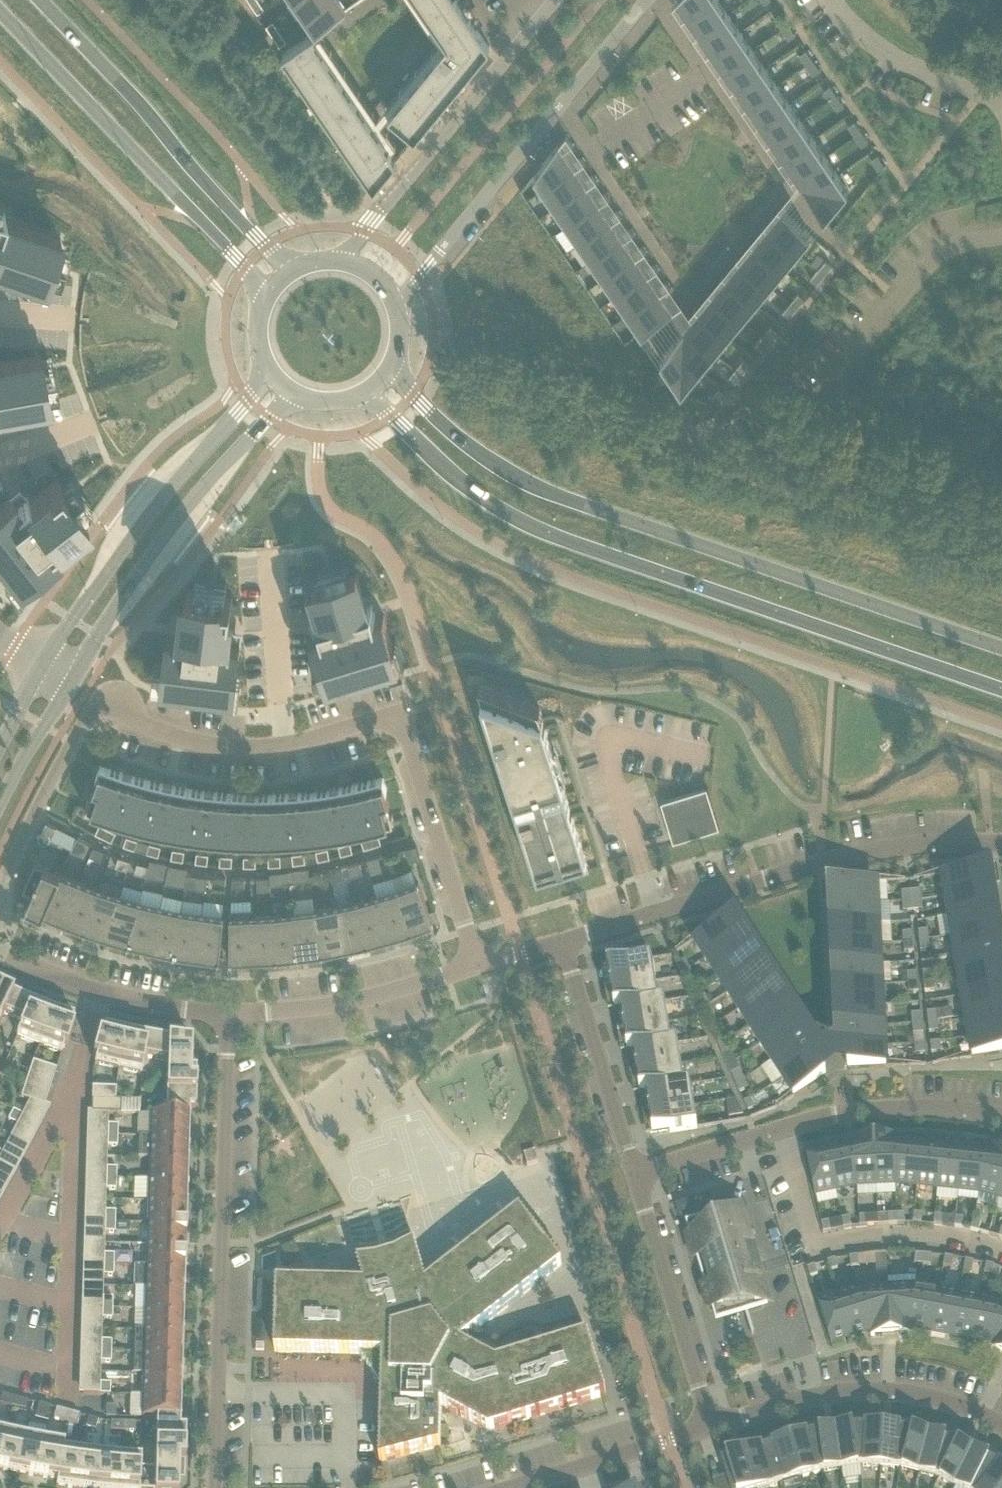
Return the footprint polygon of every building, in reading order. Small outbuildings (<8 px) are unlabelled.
[(251,4),(257,14),(264,9),(258,0),(256,0),(251,4)] [(305,15),(310,12),(327,0),(295,0),(305,15)] [(305,15),(316,30),(316,31),(317,31),(346,11),(345,9),(339,0),(327,0),(310,12),(305,15)] [(389,114),(414,135),(415,136),(490,45),(481,32),(471,18),(459,0),(418,0),(443,37),(447,43),(389,114)] [(710,0),(677,0),(676,1),(686,16),(710,0)] [(719,0),(710,0),(686,16),(698,33),(728,13),(719,0)] [(740,31),(728,13),(698,33),(710,51),(740,31)] [(785,26),(788,25),(781,15),(775,19),(781,29),(785,26)] [(273,22),(266,26),(273,36),(280,32),(273,22)] [(781,29),(788,39),(795,35),(788,25),(785,26),(781,29)] [(752,49),(740,31),(710,51),(723,69),(752,49)] [(280,32),(273,36),(280,46),(287,42),(280,32)] [(287,50),(283,53),(346,145),(373,184),(374,186),(396,158),(396,157),(375,127),(371,121),(311,34),(311,33),(287,50)] [(765,66),(752,49),(723,69),(735,87),(765,66)] [(806,65),(812,60),(805,50),(799,55),(806,65)] [(806,65),(812,75),(819,70),(812,60),(806,65)] [(777,84),(765,66),(735,87),(747,105),(777,84)] [(789,102),(777,84),(747,105),(759,122),(789,102)] [(837,96),(830,86),(823,90),(830,100),(837,96)] [(830,100),(837,110),(843,106),(837,96),(830,100)] [(801,120),(789,102),(759,122),(771,140),(801,120)] [(813,138),(801,120),(771,140),(784,158),(813,138)] [(861,132),(854,122),(848,126),(854,136),(855,136),(860,132),(861,132)] [(854,136),(861,146),(868,141),(861,132),(860,132),(855,136),(854,136)] [(558,145),(563,153),(573,146),(566,136),(558,145)] [(826,156),(813,138),(784,158),(796,176),(826,156)] [(545,188),(574,168),(571,164),(563,153),(558,145),(534,174),(544,188),(545,188)] [(877,155),(870,160),(877,170),(884,165),(877,155)] [(826,156),(796,176),(808,194),(838,174),(826,156)] [(571,164),(574,168),(575,171),(585,164),(581,157),(571,164)] [(544,188),(556,206),(557,206),(586,186),(583,182),(575,171),(574,168),(545,188),(544,188)] [(848,188),(838,174),(808,194),(824,217),(848,188)] [(583,182),(586,186),(588,188),(597,181),(593,175),(583,182)] [(556,206),(568,224),(569,223),(598,204),(595,200),(588,188),(586,186),(557,206),(556,206)] [(595,199),(595,200),(598,204),(600,206),(610,199),(605,193),(595,199)] [(568,224),(581,242),(581,241),(610,222),(608,218),(600,206),(598,204),(569,223),(568,224)] [(608,217),(608,218),(610,222),(612,224),(622,217),(617,211),(608,217)] [(768,228),(796,251),(810,234),(782,211),(768,228)] [(2,266),(45,281),(60,238),(25,226),(3,218),(4,214),(0,212),(0,266),(2,266)] [(581,242),(593,260),(593,259),(622,239),(620,235),(612,224),(610,222),(581,241),(581,242)] [(754,245),(782,268),(796,251),(768,228),(754,245)] [(620,235),(622,239),(624,242),(634,235),(630,229),(620,235)] [(593,260),(605,278),(606,277),(635,257),(632,253),(624,242),(622,239),(593,259),(593,260)] [(754,245),(740,262),(768,285),(782,268),(754,245)] [(632,253),(635,257),(636,260),(646,253),(642,246),(632,253)] [(618,295),(647,275),(644,271),(636,260),(635,257),(606,277),(605,278),(617,295),(618,295)] [(824,275),(832,266),(825,261),(818,270),(824,275)] [(740,262),(727,278),(754,301),(768,285),(740,262)] [(647,275),(648,277),(658,271),(654,264),(644,271),(647,275)] [(818,270),(810,279),(816,284),(824,275),(818,270)] [(630,313),(659,293),(656,289),(648,277),(647,275),(618,295),(617,295),(629,313),(630,313)] [(754,301),(727,278),(713,295),(740,318),(741,318),(754,301)] [(659,293),(661,295),(671,289),(666,282),(656,289),(659,293)] [(629,313),(642,332),(672,311),(661,295),(659,293),(630,313),(629,313)] [(796,308),(804,299),(798,294),(790,303),(791,303),(796,308)] [(740,318),(713,295),(699,312),(727,335),(741,318),(740,318)] [(790,303),(783,312),(789,317),(796,308),(791,303),(790,303)] [(699,312),(685,328),(713,351),(727,335),(699,312)] [(769,341),(777,332),(770,327),(763,336),(763,337),(769,341)] [(713,351),(685,328),(672,345),(699,368),(713,351)] [(763,336),(755,346),(761,351),(769,341),(763,337),(763,336)] [(699,368),(672,345),(660,359),(681,389),(699,368)] [(47,400),(39,355),(31,356),(0,361),(0,408),(47,400)] [(735,370),(736,370),(741,375),(749,365),(743,360),(735,370)] [(741,375),(736,370),(735,370),(728,379),(734,384),(741,375)] [(719,390),(711,400),(717,405),(725,395),(719,390)] [(0,506),(0,558),(19,583),(56,555),(51,549),(50,548),(54,545),(59,541),(59,540),(56,537),(59,535),(85,515),(82,512),(57,479),(44,489),(28,501),(25,497),(16,505),(11,497),(9,499),(0,506)] [(357,573),(313,586),(322,614),(323,620),(319,622),(320,625),(323,634),(314,637),(321,658),(327,679),(335,677),(393,659),(397,658),(384,614),(380,615),(375,617),(372,605),(370,606),(367,607),(357,573)] [(168,635),(162,681),(212,687),(235,689),(240,645),(240,644),(231,643),(233,631),(229,631),(228,630),(230,616),(232,595),(187,590),(183,625),(178,625),(177,636),(168,635)] [(539,707),(478,684),(485,707),(481,708),(486,724),(490,723),(503,766),(499,767),(504,783),(511,781),(554,768),(561,766),(556,750),(552,751),(539,707)] [(394,820),(392,813),(391,814),(385,791),(386,791),(383,778),(376,780),(375,778),(373,778),(374,780),(355,785),(335,789),(335,787),(333,787),(333,789),(330,790),(314,792),(294,794),(294,792),(292,792),(292,794),(272,795),(251,795),(251,793),(250,793),(250,795),(246,795),(230,794),(214,793),(210,792),(210,790),(209,790),(208,792),(188,789),(168,786),(169,784),(167,783),(167,785),(147,781),(128,775),(129,773),(127,773),(126,775),(111,769),(100,765),(95,778),(97,779),(89,801),(87,800),(85,807),(86,807),(86,808),(92,810),(103,814),(114,818),(124,821),(135,824),(147,827),(159,830),(170,832),(182,834),(193,835),(204,837),(216,838),(228,839),(239,840),(251,840),(262,840),(274,840),(285,839),(296,839),(308,838),(320,836),(331,835),(342,833),(353,831),(364,829),(376,826),(393,821),(394,820)] [(566,781),(561,766),(554,768),(511,781),(504,783),(509,799),(513,798),(537,877),(539,884),(589,869),(586,862),(562,782),(566,781)] [(706,789),(661,803),(673,843),(718,828),(706,789)] [(51,838),(56,827),(45,822),(40,833),(51,838)] [(95,833),(100,836),(104,827),(99,825),(95,833)] [(56,827),(51,838),(60,843),(66,832),(56,827)] [(110,830),(104,827),(100,836),(106,839),(110,830)] [(115,832),(110,830),(106,839),(111,841),(115,832)] [(372,836),(375,845),(381,844),(378,834),(372,836)] [(372,836),(367,838),(369,847),(375,845),(372,836)] [(129,848),(132,838),(126,837),(123,846),(129,848)] [(71,848),(70,850),(83,855),(89,844),(76,838),(71,848)] [(138,840),(132,838),(129,848),(135,850),(138,840)] [(369,847),(367,838),(361,840),(364,849),(369,847)] [(152,854),(155,845),(149,843),(146,853),(152,854)] [(350,843),(344,844),(346,854),(352,852),(350,843)] [(346,854),(344,844),(338,846),(341,855),(346,854)] [(160,847),(155,845),(152,854),(158,856),(160,847)] [(100,860),(103,851),(93,847),(89,856),(100,860)] [(411,861),(418,859),(414,847),(407,849),(411,861)] [(126,870),(129,861),(118,857),(115,867),(126,870)] [(377,858),(367,861),(370,873),(381,870),(377,858)] [(148,866),(146,876),(166,880),(167,876),(169,865),(150,860),(148,866)] [(41,914),(59,874),(34,863),(22,891),(31,895),(25,907),(40,913),(40,914),(41,914)] [(146,876),(148,866),(137,863),(134,873),(146,876)] [(359,863),(348,866),(351,877),(362,874),(359,863)] [(169,865),(167,876),(186,880),(187,874),(188,868),(169,865)] [(992,879),(993,878),(991,867),(969,870),(947,874),(950,894),(950,895),(987,889),(994,888),(994,886),(993,887),(992,879)] [(290,883),(310,880),(309,874),(308,868),(289,871),(290,883)] [(331,880),(343,877),(341,868),(329,871),(331,880)] [(289,871),(270,873),(270,879),(270,885),(290,883),(289,871)] [(320,872),(309,874),(310,880),(311,884),(322,882),(320,872)] [(79,881),(60,874),(59,874),(41,914),(42,914),(42,915),(43,915),(43,914),(63,922),(79,881)] [(198,888),(200,876),(187,874),(186,880),(185,886),(198,888)] [(225,886),(225,878),(212,878),(212,885),(225,886)] [(244,887),(244,879),(232,879),(231,887),(244,887)] [(257,891),(270,890),(270,879),(257,879),(257,891)] [(99,889),(98,889),(79,881),(63,922),(83,930),(83,931),(84,931),(99,889)] [(120,896),(122,889),(100,882),(98,889),(99,889),(84,931),(85,931),(84,931),(85,932),(85,931),(106,938),(119,895),(120,896)] [(412,931),(433,923),(418,882),(397,890),(411,932),(412,932),(412,931)] [(873,903),(872,882),(849,883),(827,884),(828,896),(829,896),(829,904),(829,906),(836,905),(873,903)] [(991,907),(987,889),(950,895),(950,894),(945,895),(949,916),(990,909),(991,909),(993,909),(992,907),(991,907)] [(410,932),(411,932),(397,890),(377,896),(389,938),(410,932),(410,933),(410,932)] [(912,901),(922,900),(921,890),(911,891),(912,901)] [(902,902),(912,901),(911,891),(901,892),(902,902)] [(139,902),(120,896),(119,895),(106,938),(127,944),(127,945),(127,944),(128,944),(139,902)] [(368,944),(389,938),(377,896),(356,902),(367,945),(368,945),(368,944)] [(913,911),(923,910),(922,900),(912,901),(913,911)] [(903,912),(913,911),(912,901),(902,902),(903,912)] [(150,949),(160,906),(139,902),(128,944),(128,945),(129,945),(129,944),(150,949)] [(366,945),(367,945),(356,902),(336,906),(344,949),(365,945),(366,945)] [(837,925),(879,923),(878,902),(873,903),(836,905),(835,924),(834,924),(835,926),(837,926),(837,925)] [(173,954),(181,911),(160,906),(150,949),(171,954),(172,955),(172,954),(173,954)] [(323,953),(344,949),(336,906),(315,910),(322,954),(323,954),(323,953)] [(995,928),(991,909),(990,909),(949,916),(952,936),(994,929),(996,929),(996,927),(995,928)] [(252,917),(252,910),(230,910),(230,959),(229,959),(229,960),(229,961),(229,962),(230,962),(230,961),(231,961),(231,962),(232,962),(232,961),(254,960),(252,917)] [(321,954),(322,954),(315,910),(294,913),(299,956),(321,954)] [(195,957),(202,914),(181,911),(173,954),(173,955),(174,955),(174,954),(195,957)] [(278,959),(299,956),(294,913),(273,915),(276,959),(277,959),(277,960),(278,960),(278,959)] [(219,958),(223,917),(202,914),(195,957),(217,960),(217,961),(218,961),(219,961),(219,960),(219,959),(220,959),(220,958),(219,958)] [(740,925),(741,924),(734,914),(716,926),(697,938),(708,956),(709,956),(740,936),(746,932),(745,931),(744,931),(740,925)] [(276,959),(273,915),(252,917),(254,960),(275,959),(275,960),(276,960),(276,959)] [(838,946),(880,944),(879,923),(837,925),(837,926),(836,945),(835,945),(835,946),(838,946)] [(998,948),(994,929),(952,936),(955,956),(997,949),(997,950),(999,949),(999,948),(998,948)] [(919,941),(929,940),(928,930),(918,931),(919,941)] [(903,942),(913,941),(912,931),(902,932),(903,942)] [(751,951),(740,936),(709,956),(708,956),(704,958),(716,976),(751,953),(753,952),(752,951),(751,951)] [(920,951),(930,950),(929,940),(919,941),(920,951)] [(904,952),(914,951),(913,941),(903,942),(904,952)] [(839,966),(881,964),(880,944),(838,946),(837,965),(836,965),(836,967),(839,967),(839,966)] [(997,950),(997,949),(955,956),(959,976),(1000,969),(1000,970),(1001,969),(1001,968),(997,950)] [(762,968),(751,953),(716,976),(727,993),(762,970),(764,969),(763,968),(762,968)] [(651,959),(618,964),(607,966),(609,980),(606,981),(607,988),(655,981),(651,959)] [(680,973),(689,968),(685,959),(676,964),(680,973)] [(840,986),(882,984),(881,964),(839,966),(839,967),(838,985),(837,985),(838,987),(840,987),(840,986)] [(685,982),(694,978),(689,968),(680,973),(685,982)] [(1000,970),(1000,969),(959,976),(962,996),(1001,990),(1001,976),(1000,970)] [(773,986),(762,970),(727,993),(738,1010),(773,987),(773,988),(775,986),(774,985),(773,986)] [(923,981),(933,980),(932,970),(922,971),(923,981)] [(907,983),(917,982),(916,972),(906,973),(907,983)] [(924,991),(934,990),(933,980),(923,981),(924,991)] [(608,996),(612,996),(614,1009),(664,1001),(658,1002),(655,981),(607,988),(608,996)] [(909,993),(918,992),(917,982),(907,983),(909,993)] [(841,1007),(883,1005),(882,984),(840,986),(840,987),(839,1006),(838,1006),(839,1007),(841,1007)] [(13,993),(0,987),(0,1020),(3,1013),(22,1021),(23,1021),(32,1001),(13,993)] [(784,1003),(773,988),(773,987),(738,1010),(749,1027),(784,1004),(784,1005),(786,1004),(785,1002),(784,1003)] [(962,996),(965,1016),(1001,1010),(1001,990),(962,996)] [(700,1008),(709,1004),(705,995),(696,999),(700,1008)] [(38,1045),(52,1009),(32,1001),(23,1021),(22,1021),(16,1036),(38,1045)] [(664,1001),(614,1009),(614,1010),(620,1009),(622,1022),(619,1023),(620,1030),(668,1023),(664,1001)] [(705,1017),(714,1013),(709,1004),(700,1008),(705,1017)] [(796,1020),(784,1005),(784,1004),(749,1027),(760,1044),(795,1021),(796,1022),(797,1021),(796,1019),(796,1020)] [(844,1027),(884,1025),(883,1005),(841,1007),(840,1026),(839,1026),(840,1028),(844,1028),(844,1027)] [(73,1017),(52,1009),(38,1045),(61,1053),(63,1047),(66,1049),(74,1027),(70,1026),(73,1017)] [(965,1016),(969,1036),(1001,1031),(1001,1010),(965,1016)] [(928,1022),(938,1021),(937,1011),(927,1012),(928,1022)] [(912,1024),(922,1023),(921,1013),(911,1014),(912,1024)] [(807,1037),(796,1022),(795,1021),(760,1044),(771,1061),(804,1040),(805,1040),(808,1038),(807,1036),(807,1037)] [(929,1032),(939,1031),(938,1021),(928,1022),(929,1032)] [(621,1038),(624,1037),(627,1051),(677,1043),(677,1042),(671,1043),(668,1023),(620,1030),(621,1038)] [(913,1034),(923,1033),(922,1023),(912,1024),(913,1034)] [(847,1047),(885,1045),(884,1025),(844,1027),(844,1028),(844,1046),(843,1046),(843,1048),(847,1048),(847,1047)] [(126,1032),(104,1026),(102,1035),(98,1034),(92,1056),(96,1057),(94,1063),(118,1068),(126,1032)] [(969,1036),(972,1058),(988,1055),(1001,1052),(1001,1031),(969,1036)] [(143,1057),(147,1036),(126,1032),(118,1068),(141,1074),(145,1057),(143,1057)] [(718,1046),(727,1041),(723,1032),(713,1037),(718,1046)] [(191,1042),(167,1039),(147,1036),(143,1057),(145,1057),(166,1061),(166,1072),(190,1073),(191,1042)] [(816,1055),(805,1040),(804,1040),(771,1061),(782,1079),(814,1058),(817,1056),(817,1055),(816,1055)] [(722,1055),(731,1051),(727,1041),(718,1046),(722,1055)] [(931,1052),(941,1051),(940,1041),(930,1042),(931,1052)] [(677,1043),(627,1051),(633,1050),(635,1064),(631,1064),(633,1072),(681,1064),(677,1043)] [(915,1054),(925,1053),(924,1043),(914,1044),(915,1054)] [(886,1067),(886,1066),(885,1045),(847,1047),(847,1048),(848,1068),(869,1067),(869,1068),(886,1067)] [(825,1076),(814,1058),(782,1079),(794,1097),(807,1088),(807,1087),(825,1076)] [(52,1081),(56,1069),(32,1061),(28,1074),(52,1081)] [(634,1080),(637,1079),(639,1093),(690,1084),(684,1085),(681,1064),(633,1072),(634,1080)] [(735,1083),(744,1079),(740,1070),(731,1074),(735,1083)] [(190,1079),(190,1073),(166,1072),(165,1114),(165,1115),(189,1116),(189,1108),(195,1108),(196,1079),(190,1079)] [(48,1094),(52,1081),(28,1074),(24,1086),(48,1094)] [(739,1092),(748,1088),(744,1079),(735,1083),(739,1092)] [(690,1084),(639,1093),(645,1092),(647,1105),(644,1106),(645,1114),(693,1106),(690,1084)] [(44,1105),(48,1094),(24,1086),(20,1098),(29,1101),(44,1106),(45,1105),(44,1105)] [(92,1087),(91,1099),(115,1100),(116,1088),(92,1087)] [(90,1112),(90,1113),(108,1114),(120,1114),(121,1100),(115,1100),(91,1099),(91,1100),(91,1112),(90,1112)] [(29,1101),(22,1114),(17,1124),(2,1153),(0,1156),(0,1208),(4,1201),(20,1168),(35,1143),(52,1108),(44,1106),(29,1101)] [(647,1121),(650,1121),(652,1135),(697,1128),(693,1106),(645,1114),(647,1121)] [(17,1124),(22,1114),(13,1110),(8,1120),(17,1124)] [(108,1114),(90,1113),(88,1148),(88,1185),(87,1226),(86,1255),(86,1289),(84,1315),(83,1348),(81,1395),(99,1394),(99,1383),(100,1362),(100,1351),(101,1340),(101,1318),(102,1308),(102,1297),(103,1275),(103,1264),(103,1254),(104,1232),(104,1221),(105,1211),(105,1189),(106,1178),(106,1168),(107,1146),(107,1135),(107,1124),(108,1114)] [(165,1115),(165,1114),(151,1114),(150,1136),(188,1137),(189,1116),(165,1115)] [(117,1135),(117,1125),(107,1124),(107,1135),(117,1135)] [(117,1146),(117,1135),(107,1135),(107,1146),(117,1146)] [(138,1136),(137,1157),(150,1158),(188,1159),(188,1137),(150,1136),(138,1136)] [(896,1182),(900,1143),(900,1136),(899,1136),(899,1137),(893,1137),(873,1138),(874,1145),(876,1183),(896,1182)] [(921,1145),(901,1143),(901,1136),(900,1136),(900,1143),(896,1182),(917,1184),(921,1145)] [(876,1183),(874,1145),(873,1138),(854,1139),(847,1139),(847,1146),(855,1184),(876,1183)] [(847,1139),(846,1139),(847,1146),(827,1151),(835,1188),(855,1184),(847,1146),(847,1139)] [(985,1145),(984,1144),(982,1152),(962,1150),(958,1188),(979,1190),(983,1152),(985,1145)] [(938,1186),(942,1148),(921,1145),(917,1184),(938,1186)] [(985,1145),(983,1152),(979,1190),(999,1196),(1001,1184),(1001,1150),(991,1147),(985,1146),(985,1145)] [(958,1188),(962,1150),(942,1148),(938,1186),(958,1188)] [(806,1150),(805,1150),(815,1198),(816,1198),(815,1193),(835,1188),(827,1151),(807,1155),(806,1150)] [(187,1181),(188,1159),(149,1158),(149,1179),(187,1181)] [(116,1178),(116,1168),(106,1168),(106,1178),(116,1178)] [(115,1189),(116,1178),(106,1178),(105,1189),(115,1189)] [(186,1202),(187,1181),(149,1179),(148,1201),(186,1202)] [(186,1224),(186,1202),(148,1201),(147,1223),(186,1224)] [(768,1306),(745,1232),(737,1207),(686,1223),(716,1322),(745,1313),(751,1334),(754,1333),(747,1313),(768,1306)] [(519,1210),(425,1283),(413,1243),(390,1249),(382,1252),(357,1259),(364,1283),(276,1281),(275,1341),(274,1351),(360,1353),(381,1387),(379,1461),(439,1446),(440,1404),(489,1430),(601,1396),(605,1395),(586,1334),(578,1336),(496,1362),(460,1342),(475,1331),(561,1264),(519,1210)] [(114,1222),(115,1211),(105,1211),(104,1221),(114,1222)] [(921,1223),(922,1213),(914,1212),(913,1222),(921,1223)] [(889,1223),(897,1223),(896,1213),(888,1214),(889,1223)] [(897,1223),(905,1223),(904,1213),(896,1213),(897,1223)] [(942,1225),(943,1215),(935,1214),(934,1224),(942,1225)] [(860,1225),(868,1225),(867,1215),(859,1216),(860,1225)] [(843,1228),(851,1226),(849,1216),(841,1218),(843,1228)] [(962,1227),(963,1217),(955,1216),(954,1226),(962,1227)] [(978,1231),(981,1222),(973,1220),(971,1229),(978,1231)] [(114,1232),(114,1222),(104,1221),(104,1232),(114,1232)] [(823,1232),(831,1230),(829,1221),(821,1222),(823,1232)] [(185,1245),(186,1224),(147,1223),(147,1244),(185,1245)] [(184,1267),(185,1245),(147,1244),(146,1266),(184,1267)] [(922,1264),(923,1254),(915,1253),(914,1263),(922,1264)] [(113,1265),(113,1254),(103,1254),(103,1264),(113,1265)] [(930,1264),(931,1254),(923,1254),(922,1264),(930,1264)] [(851,1266),(858,1265),(857,1256),(849,1257),(851,1266)] [(951,1267),(953,1257),(945,1256),(943,1265),(951,1267)] [(830,1271),(838,1268),(835,1259),(827,1261),(830,1271)] [(971,1270),(973,1261),(965,1259),(964,1269),(971,1270)] [(992,1274),(994,1265),(986,1263),(984,1273),(992,1274)] [(113,1275),(113,1265),(103,1264),(103,1275),(113,1275)] [(184,1267),(146,1266),(134,1265),(134,1287),(145,1288),(145,1287),(184,1288),(184,1267)] [(810,1277),(818,1274),(814,1265),(807,1268),(810,1277)] [(183,1310),(184,1288),(145,1287),(145,1288),(145,1309),(183,1310)] [(911,1324),(918,1288),(888,1290),(890,1328),(891,1334),(907,1333),(910,1333),(911,1334),(912,1334),(912,1326),(911,1326),(911,1324)] [(931,1330),(938,1292),(918,1288),(911,1324),(911,1326),(912,1326),(931,1330)] [(891,1334),(890,1328),(888,1290),(858,1292),(870,1329),(870,1336),(871,1336),(871,1335),(875,1335),(891,1334)] [(870,1336),(870,1329),(858,1292),(838,1298),(850,1335),(869,1329),(870,1336)] [(952,1334),(959,1296),(938,1292),(931,1330),(952,1334)] [(972,1338),(979,1300),(959,1296),(952,1334),(972,1338)] [(112,1308),(112,1297),(102,1297),(102,1308),(112,1308)] [(830,1341),(850,1335),(838,1298),(819,1304),(817,1299),(816,1300),(831,1347),(832,1346),(830,1341)] [(993,1340),(1000,1303),(979,1300),(972,1338),(992,1341),(989,1348),(993,1340)] [(989,1348),(990,1348),(993,1349),(1001,1352),(1001,1349),(1001,1305),(1000,1303),(993,1340),(989,1348)] [(111,1318),(112,1308),(102,1308),(101,1318),(111,1318)] [(182,1332),(183,1310),(145,1309),(144,1331),(182,1332)] [(271,1321),(256,1322),(257,1351),(272,1350),(271,1321)] [(132,1330),(132,1352),(144,1352),(182,1353),(182,1332),(144,1331),(132,1330)] [(110,1352),(111,1341),(101,1340),(100,1351),(110,1352)] [(110,1362),(110,1352),(100,1351),(100,1362),(110,1362)] [(132,1352),(131,1373),(143,1374),(181,1375),(182,1353),(144,1352),(132,1352)] [(180,1396),(181,1375),(143,1374),(142,1395),(180,1396)] [(109,1394),(109,1383),(99,1383),(99,1394),(109,1394)] [(14,1397),(2,1394),(0,1402),(0,1404),(12,1407),(14,1397)] [(180,1418),(180,1396),(142,1395),(142,1418),(156,1418),(156,1417),(180,1418)] [(27,1401),(14,1397),(12,1407),(25,1410),(27,1401)] [(48,1422),(50,1407),(38,1404),(35,1418),(48,1422)] [(67,1423),(68,1412),(56,1409),(53,1419),(67,1423)] [(77,1424),(79,1415),(68,1412),(67,1423),(77,1424)] [(95,1430),(98,1420),(88,1417),(85,1427),(95,1430)] [(179,1427),(180,1418),(156,1417),(156,1418),(155,1443),(185,1444),(185,1428),(179,1427)] [(111,1431),(123,1432),(124,1422),(111,1422),(111,1431)] [(135,1432),(135,1422),(124,1422),(123,1432),(135,1432)] [(861,1466),(859,1431),(859,1426),(857,1426),(836,1430),(836,1428),(835,1428),(841,1468),(861,1466)] [(880,1467),(883,1426),(882,1426),(882,1428),(861,1426),(859,1426),(859,1431),(861,1466),(880,1467)] [(883,1428),(883,1426),(880,1467),(900,1468),(906,1429),(905,1429),(883,1428)] [(822,1471),(841,1468),(835,1428),(835,1430),(814,1433),(812,1433),(813,1438),(822,1471)] [(928,1435),(908,1429),(906,1429),(900,1468),(919,1473),(929,1434),(928,1435)] [(25,1436),(6,1431),(0,1459),(0,1469),(18,1473),(25,1436)] [(822,1471),(813,1438),(812,1433),(790,1440),(790,1438),(789,1439),(801,1478),(822,1471)] [(930,1435),(930,1434),(929,1434),(919,1473),(938,1478),(952,1441),(950,1441),(930,1435)] [(38,1477),(44,1439),(25,1436),(18,1473),(38,1477)] [(63,1448),(64,1443),(44,1439),(38,1477),(57,1480),(63,1448)] [(779,1484),(801,1478),(789,1439),(789,1440),(767,1447),(769,1451),(779,1484)] [(972,1451),(953,1442),(952,1441),(938,1478),(955,1487),(973,1450),(972,1451)] [(185,1461),(185,1444),(155,1443),(154,1469),(154,1470),(178,1470),(178,1461),(185,1461)] [(769,1451),(767,1447),(745,1453),(745,1452),(744,1452),(755,1487),(766,1487),(779,1484),(769,1451)] [(63,1448),(57,1480),(56,1486),(71,1487),(77,1487),(82,1451),(63,1448)] [(974,1451),(973,1450),(955,1487),(958,1487),(978,1487),(994,1462),(993,1461),(973,1452),(974,1451)] [(101,1453),(82,1451),(77,1487),(97,1487),(101,1453)] [(744,1452),(744,1453),(744,1454),(721,1461),(726,1476),(712,1480),(715,1487),(755,1487),(744,1452)] [(120,1455),(101,1453),(97,1487),(118,1487),(120,1455)] [(141,1457),(120,1455),(118,1487),(138,1487),(140,1468),(141,1457)] [(995,1463),(994,1462),(978,1487),(1001,1487),(1001,1468),(995,1463)] [(154,1469),(140,1468),(138,1487),(178,1487),(178,1470),(154,1470),(154,1469)]
